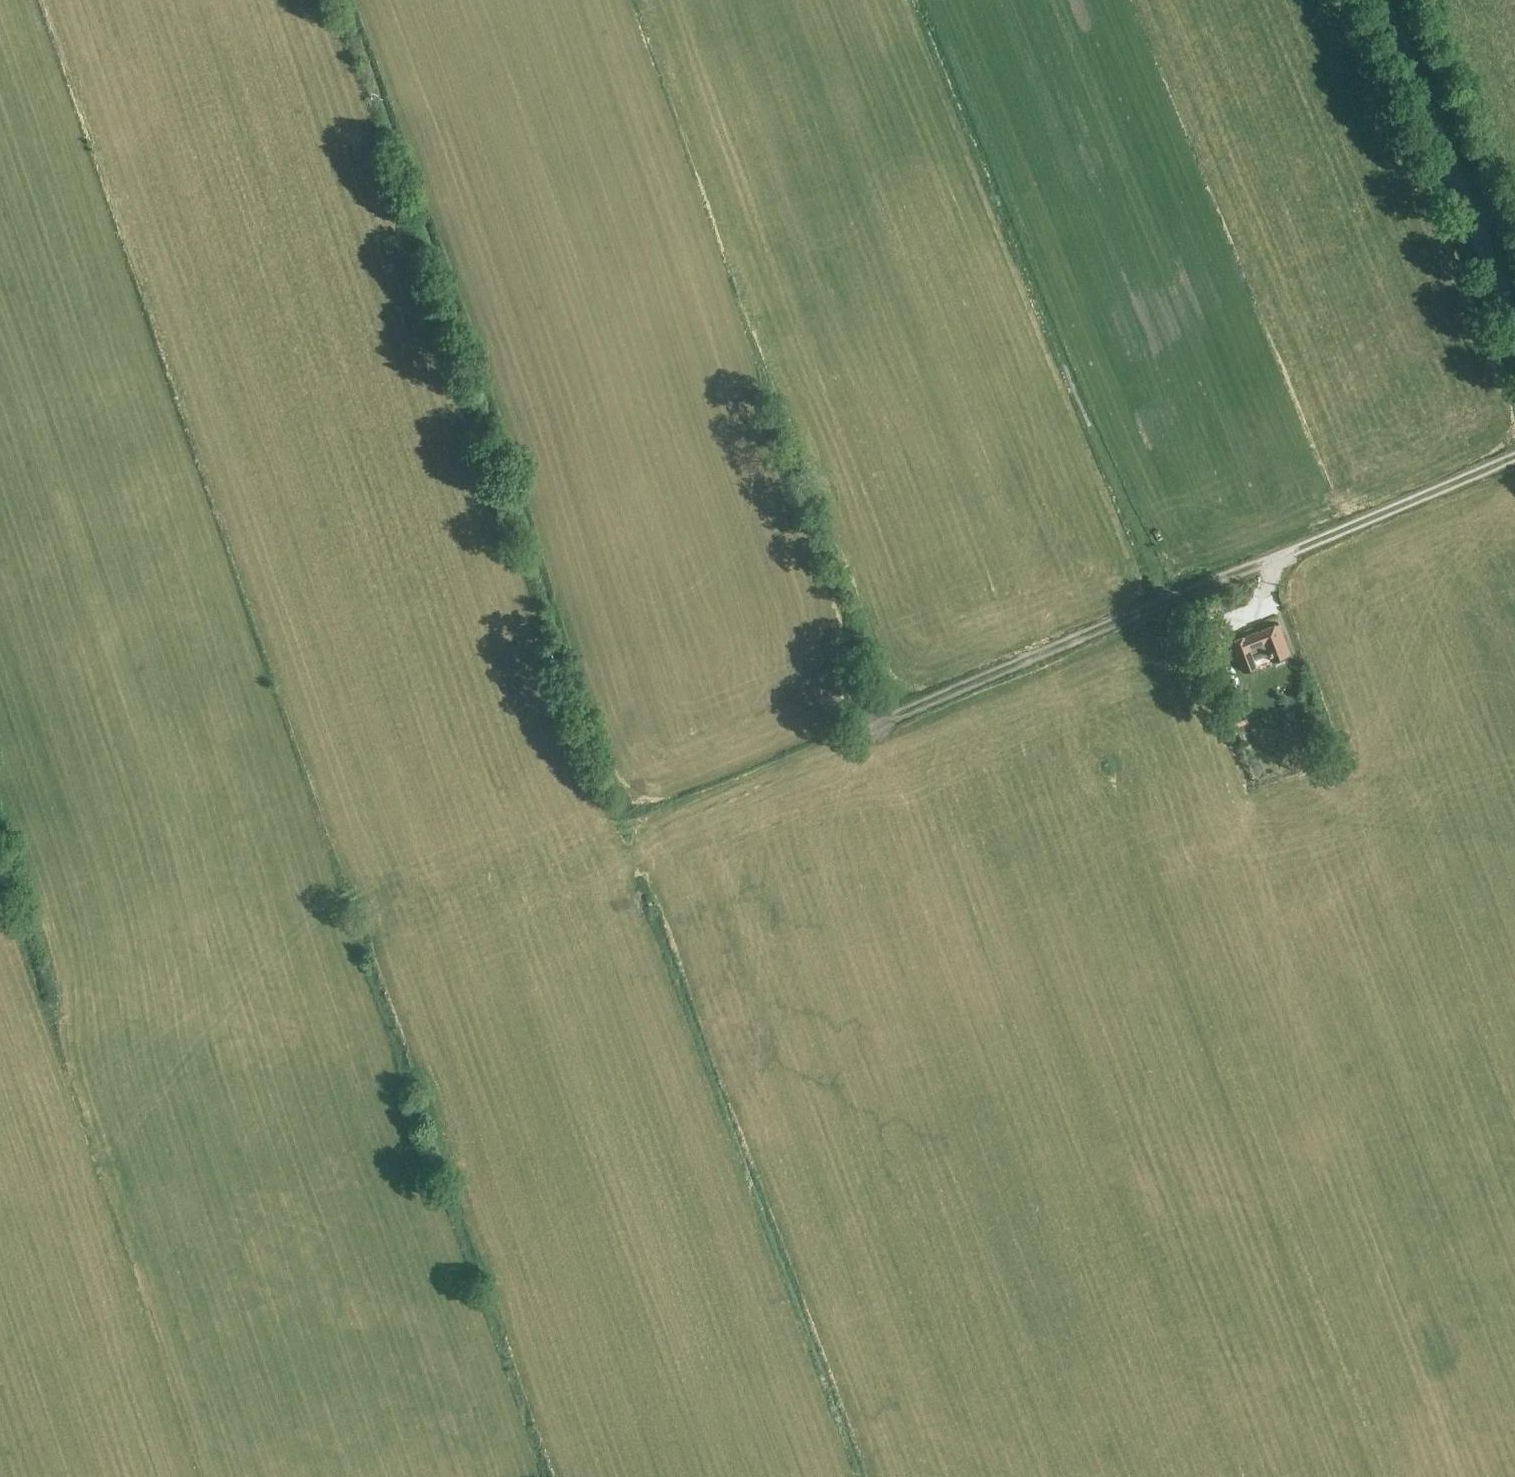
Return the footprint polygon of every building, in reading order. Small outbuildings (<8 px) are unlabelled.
[(1271,661),(1290,655),(1279,624),(1232,641),(1243,672),(1256,667),(1250,648),(1265,643),(1271,661)]
